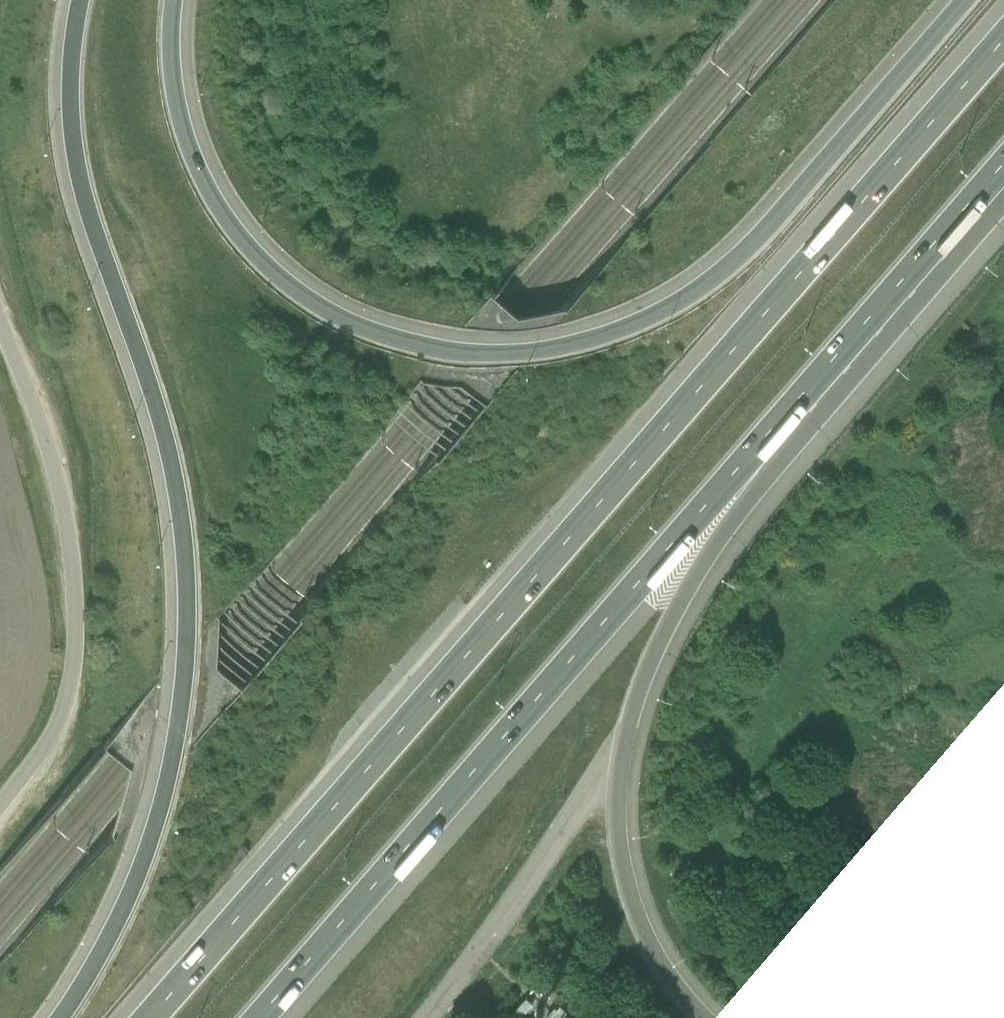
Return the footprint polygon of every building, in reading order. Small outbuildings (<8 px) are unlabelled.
[(541,1008),(534,1000),(522,1012),(528,1017),(530,1017),(541,1008)]
